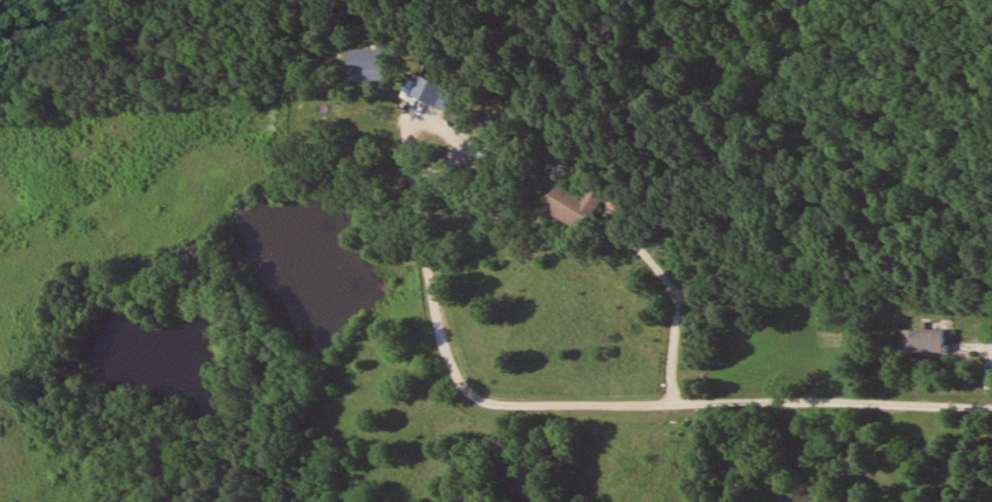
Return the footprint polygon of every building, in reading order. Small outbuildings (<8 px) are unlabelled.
[(445,99),(449,90),(418,76),(414,85),(445,99)] [(584,231),(606,188),(591,180),(582,196),(555,182),(541,209),(584,231)] [(904,353),(944,353),(943,329),(904,329),(904,353)]
